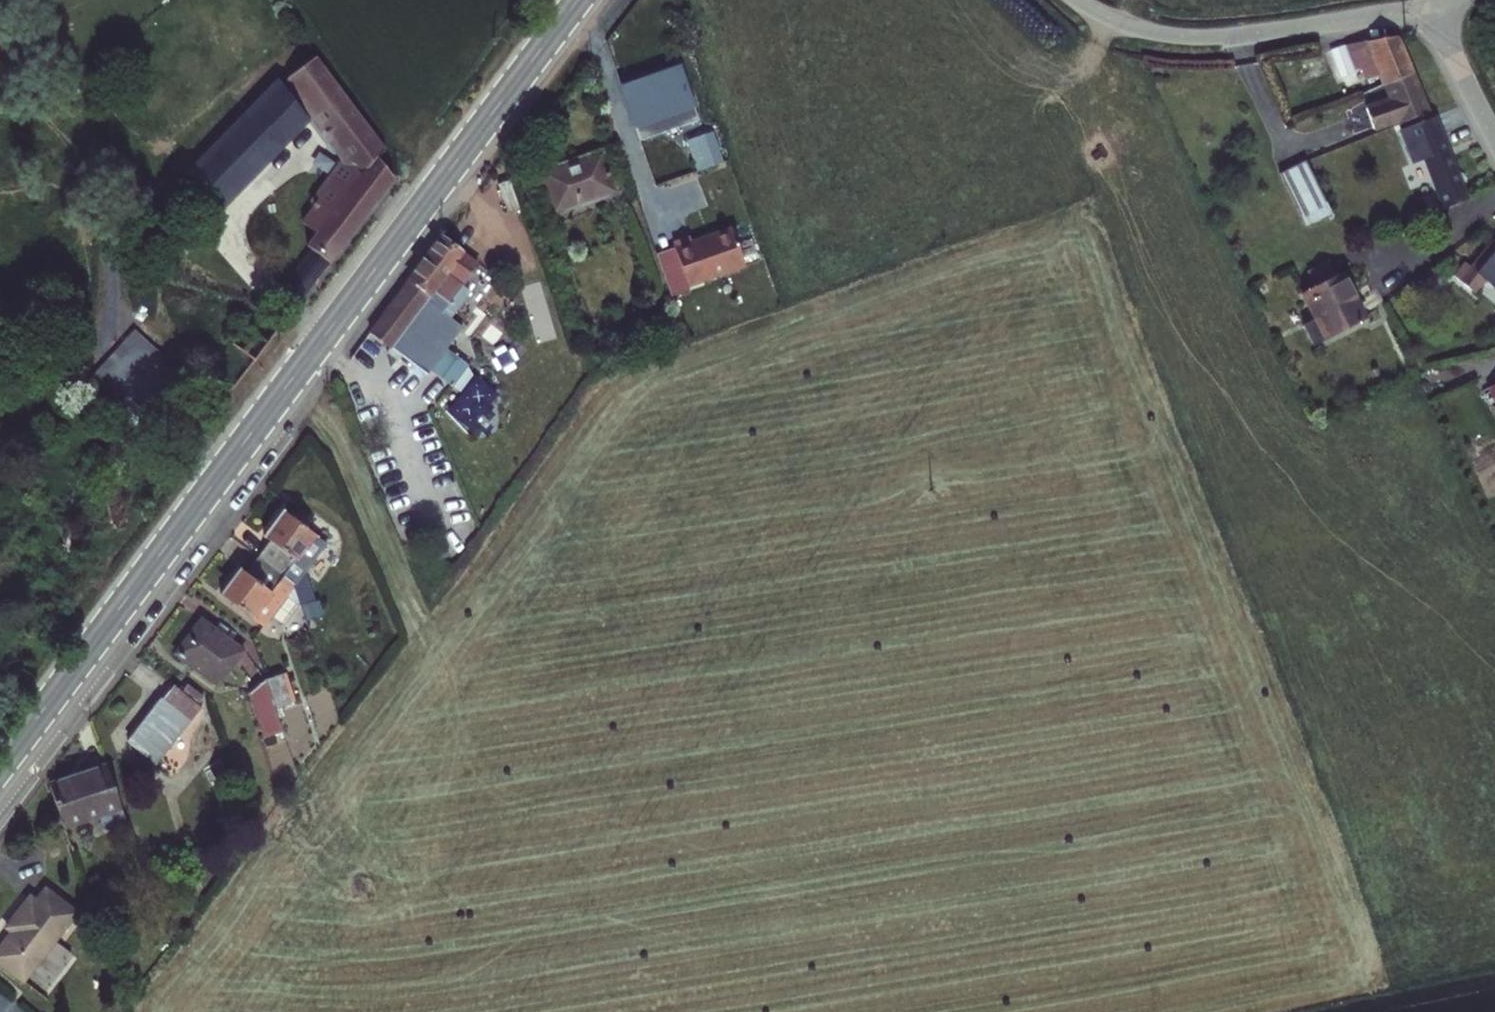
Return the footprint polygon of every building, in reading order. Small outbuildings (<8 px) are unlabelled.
[(1324,32),(1326,47),(1330,53),(1335,51),(1341,69),(1365,64),(1389,56),(1377,22),(1324,32)] [(1383,112),(1406,103),(1389,56),(1365,64),(1371,79),(1349,87),(1357,111),(1374,105),(1378,115),(1383,112)] [(276,79),(187,169),(221,203),(309,114),(356,160),(316,200),(319,204),(301,219),(316,237),(312,252),(286,289),(304,307),(391,179),(379,161),(387,152),(319,57),(279,82),(276,79)] [(634,126),(695,106),(683,69),(622,89),(634,126)] [(1424,190),(1445,181),(1413,100),(1406,103),(1383,112),(1393,138),(1401,135),(1424,190)] [(1292,196),(1313,186),(1292,141),(1271,150),(1292,196)] [(618,196),(602,152),(543,174),(560,218),(618,196)] [(1460,238),(1452,247),(1462,257),(1479,239),(1494,265),(1494,210),(1460,238)] [(684,286),(735,269),(723,235),(688,247),(687,241),(671,246),(684,286)] [(373,327),(451,386),(468,365),(444,347),(463,322),(445,309),(464,284),(485,299),(500,280),(442,236),(373,327)] [(1300,340),(1334,317),(1303,273),(1271,295),(1300,340)] [(1482,389),(1494,418),(1494,383),(1482,389)] [(281,508),(250,554),(288,581),(294,597),(307,609),(322,604),(309,572),(330,540),(281,508)] [(288,581),(250,554),(219,598),(258,624),(265,615),(276,623),(294,597),(288,581)] [(215,684),(241,649),(200,618),(174,653),(215,684)] [(282,727),(266,680),(251,695),(267,741),(282,727)] [(129,745),(168,773),(211,714),(172,686),(129,745)] [(123,819),(107,768),(50,786),(62,823),(98,811),(102,825),(123,819)] [(44,893),(35,904),(29,900),(7,928),(13,933),(0,949),(0,963),(24,982),(75,917),(44,893)]
